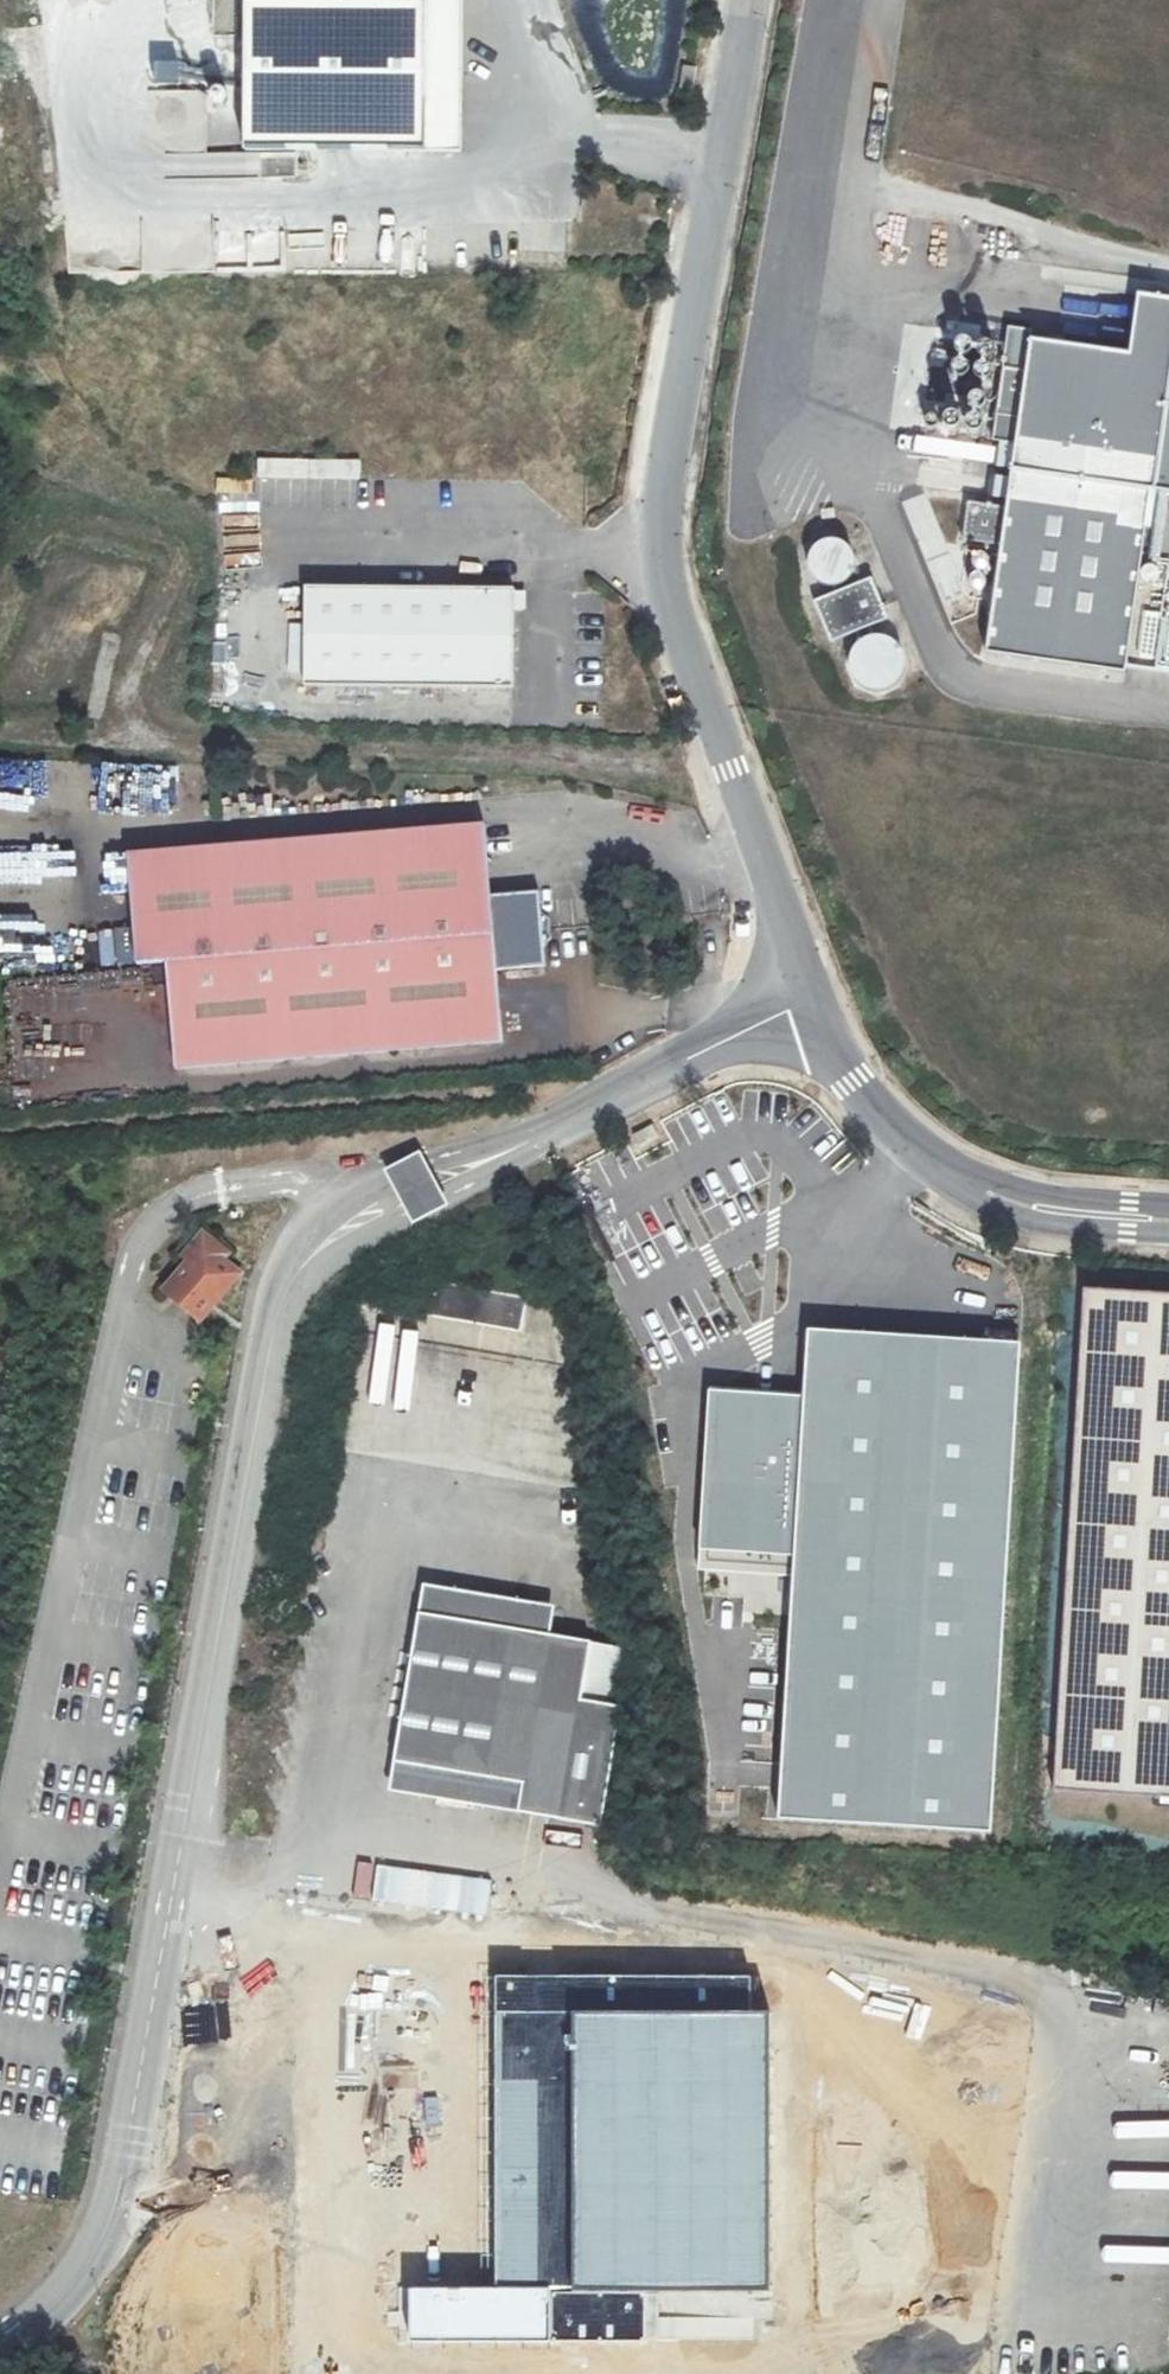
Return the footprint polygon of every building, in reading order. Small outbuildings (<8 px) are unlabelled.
[(238,148),(458,149),(458,0),(239,0),(238,148)] [(264,154),(205,154),(205,90),(149,90),(149,159),(170,159),(170,175),(264,175),(264,154)] [(218,277),(268,276),(268,243),(214,243),(214,213),(141,213),(141,272),(218,272),(218,277)] [(1124,676),(1168,381),(1168,301),(1139,298),(1131,356),(1031,341),(984,655),(1124,676)] [(1157,491),(1168,493),(1168,410),(1157,491)] [(358,480),(358,460),(251,461),(252,507),(283,507),(283,480),(358,480)] [(839,534),(801,552),(819,590),(857,572),(839,534)] [(812,601),(830,643),(887,618),(868,576),(812,601)] [(299,591),(299,685),(510,684),(510,591),(299,591)] [(906,647),(861,631),(842,685),(887,700),(906,647)] [(138,978),(196,973),(544,945),(541,909),(494,913),(487,839),(130,867),(138,978)] [(544,945),(196,973),(205,1080),(504,1054),(498,987),(546,982),(544,945)] [(447,1206),(418,1154),(382,1174),(410,1226),(447,1206)] [(176,1254),(184,1260),(201,1240),(224,1260),(230,1254),(199,1227),(176,1254)] [(240,1274),(224,1260),(201,1240),(184,1260),(161,1287),(201,1323),(240,1274)] [(525,1298),(435,1282),(429,1315),(520,1331),(525,1298)] [(1086,1291),(1059,1784),(1168,1790),(1168,1296),(1086,1291)] [(1015,1344),(810,1333),(806,1400),(798,1573),(785,1820),(990,1830),(1015,1344)] [(798,1573),(806,1400),(711,1395),(702,1568),(798,1573)] [(423,1585),(418,1612),(550,1635),(554,1608),(423,1585)] [(418,1612),(393,1761),(519,1782),(516,1808),(642,1828),(670,1656),(550,1635),(418,1612)] [(519,1782),(393,1761),(389,1788),(516,1808),(519,1782)]
